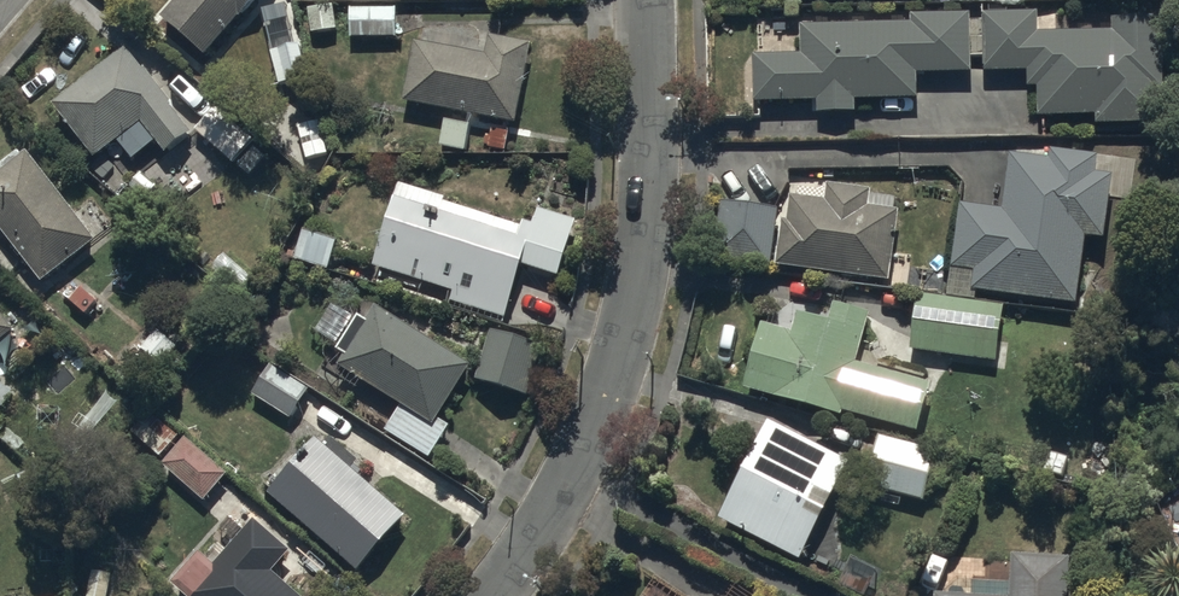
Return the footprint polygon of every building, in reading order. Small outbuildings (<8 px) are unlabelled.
[(162,23),(209,61),(258,0),(181,0),(162,23)] [(334,7),(309,10),(312,37),(337,34),(334,7)] [(399,10),(349,10),(349,41),(399,41),(399,10)] [(1037,14),(985,14),(985,75),(1027,74),(1027,89),(1039,89),(1039,119),(1099,118),(1099,125),(1165,124),(1164,20),(1114,20),(1114,35),(1037,35),(1037,14)] [(910,26),(801,27),(802,56),(757,57),(758,107),(819,106),(820,118),(857,118),(856,104),(920,104),(919,76),(972,75),(972,17),(910,18),(910,26)] [(534,47),(422,29),(409,108),(520,127),(534,47)] [(172,106),(128,52),(59,109),(100,158),(142,123),(169,155),(192,136),(169,108),(172,106)] [(472,126),(444,122),(439,150),(467,154),(472,126)] [(1003,211),(960,205),(951,271),(975,275),(972,293),(1078,307),(1087,240),(1108,243),(1116,182),(1098,180),(1101,157),(1051,151),(1049,165),(1010,159),(1003,211)] [(26,153),(0,173),(0,231),(43,285),(97,242),(26,153)] [(447,201),(398,186),(372,271),(452,296),(449,306),(506,323),(523,270),(559,281),(577,224),(537,212),(532,227),(523,224),(521,230),(445,207),(447,201)] [(790,225),(781,224),(775,270),(890,284),(898,212),(868,208),(870,192),(830,188),(828,205),(793,201),(790,225)] [(780,212),(721,205),(714,263),(772,270),(780,212)] [(340,242),(304,232),(295,264),(331,274),(340,242)] [(1004,308),(916,295),(908,352),(996,365),(1004,308)] [(472,369),(377,309),(367,325),(359,320),(338,353),(349,360),(342,371),(403,410),(387,436),(431,464),(452,430),(439,421),(472,369)] [(765,329),(746,393),(845,421),(846,417),(918,438),(932,389),(857,368),(871,319),(834,309),(829,327),(799,318),(793,337),(765,329)] [(0,314),(0,349),(16,367),(32,353),(0,314)] [(543,347),(492,333),(477,386),(529,400),(543,347)] [(262,380),(251,398),(294,422),(310,393),(269,370),(267,373),(262,370),(258,377),(262,380)] [(151,411),(131,435),(162,461),(182,436),(151,411)] [(852,467),(770,426),(721,523),(802,565),(852,467)] [(953,456),(878,436),(865,487),(926,504),(931,487),(944,490),(953,456)] [(228,477),(186,440),(162,466),(204,504),(228,477)] [(408,518),(316,441),(299,461),(294,456),(279,474),(284,478),(267,498),(360,576),(408,518)] [(173,586),(185,595),(298,595),(276,575),(294,556),(256,521),(213,567),(201,556),(173,586)] [(1072,564),(1012,560),(1009,595),(1070,595),(1072,564)]
